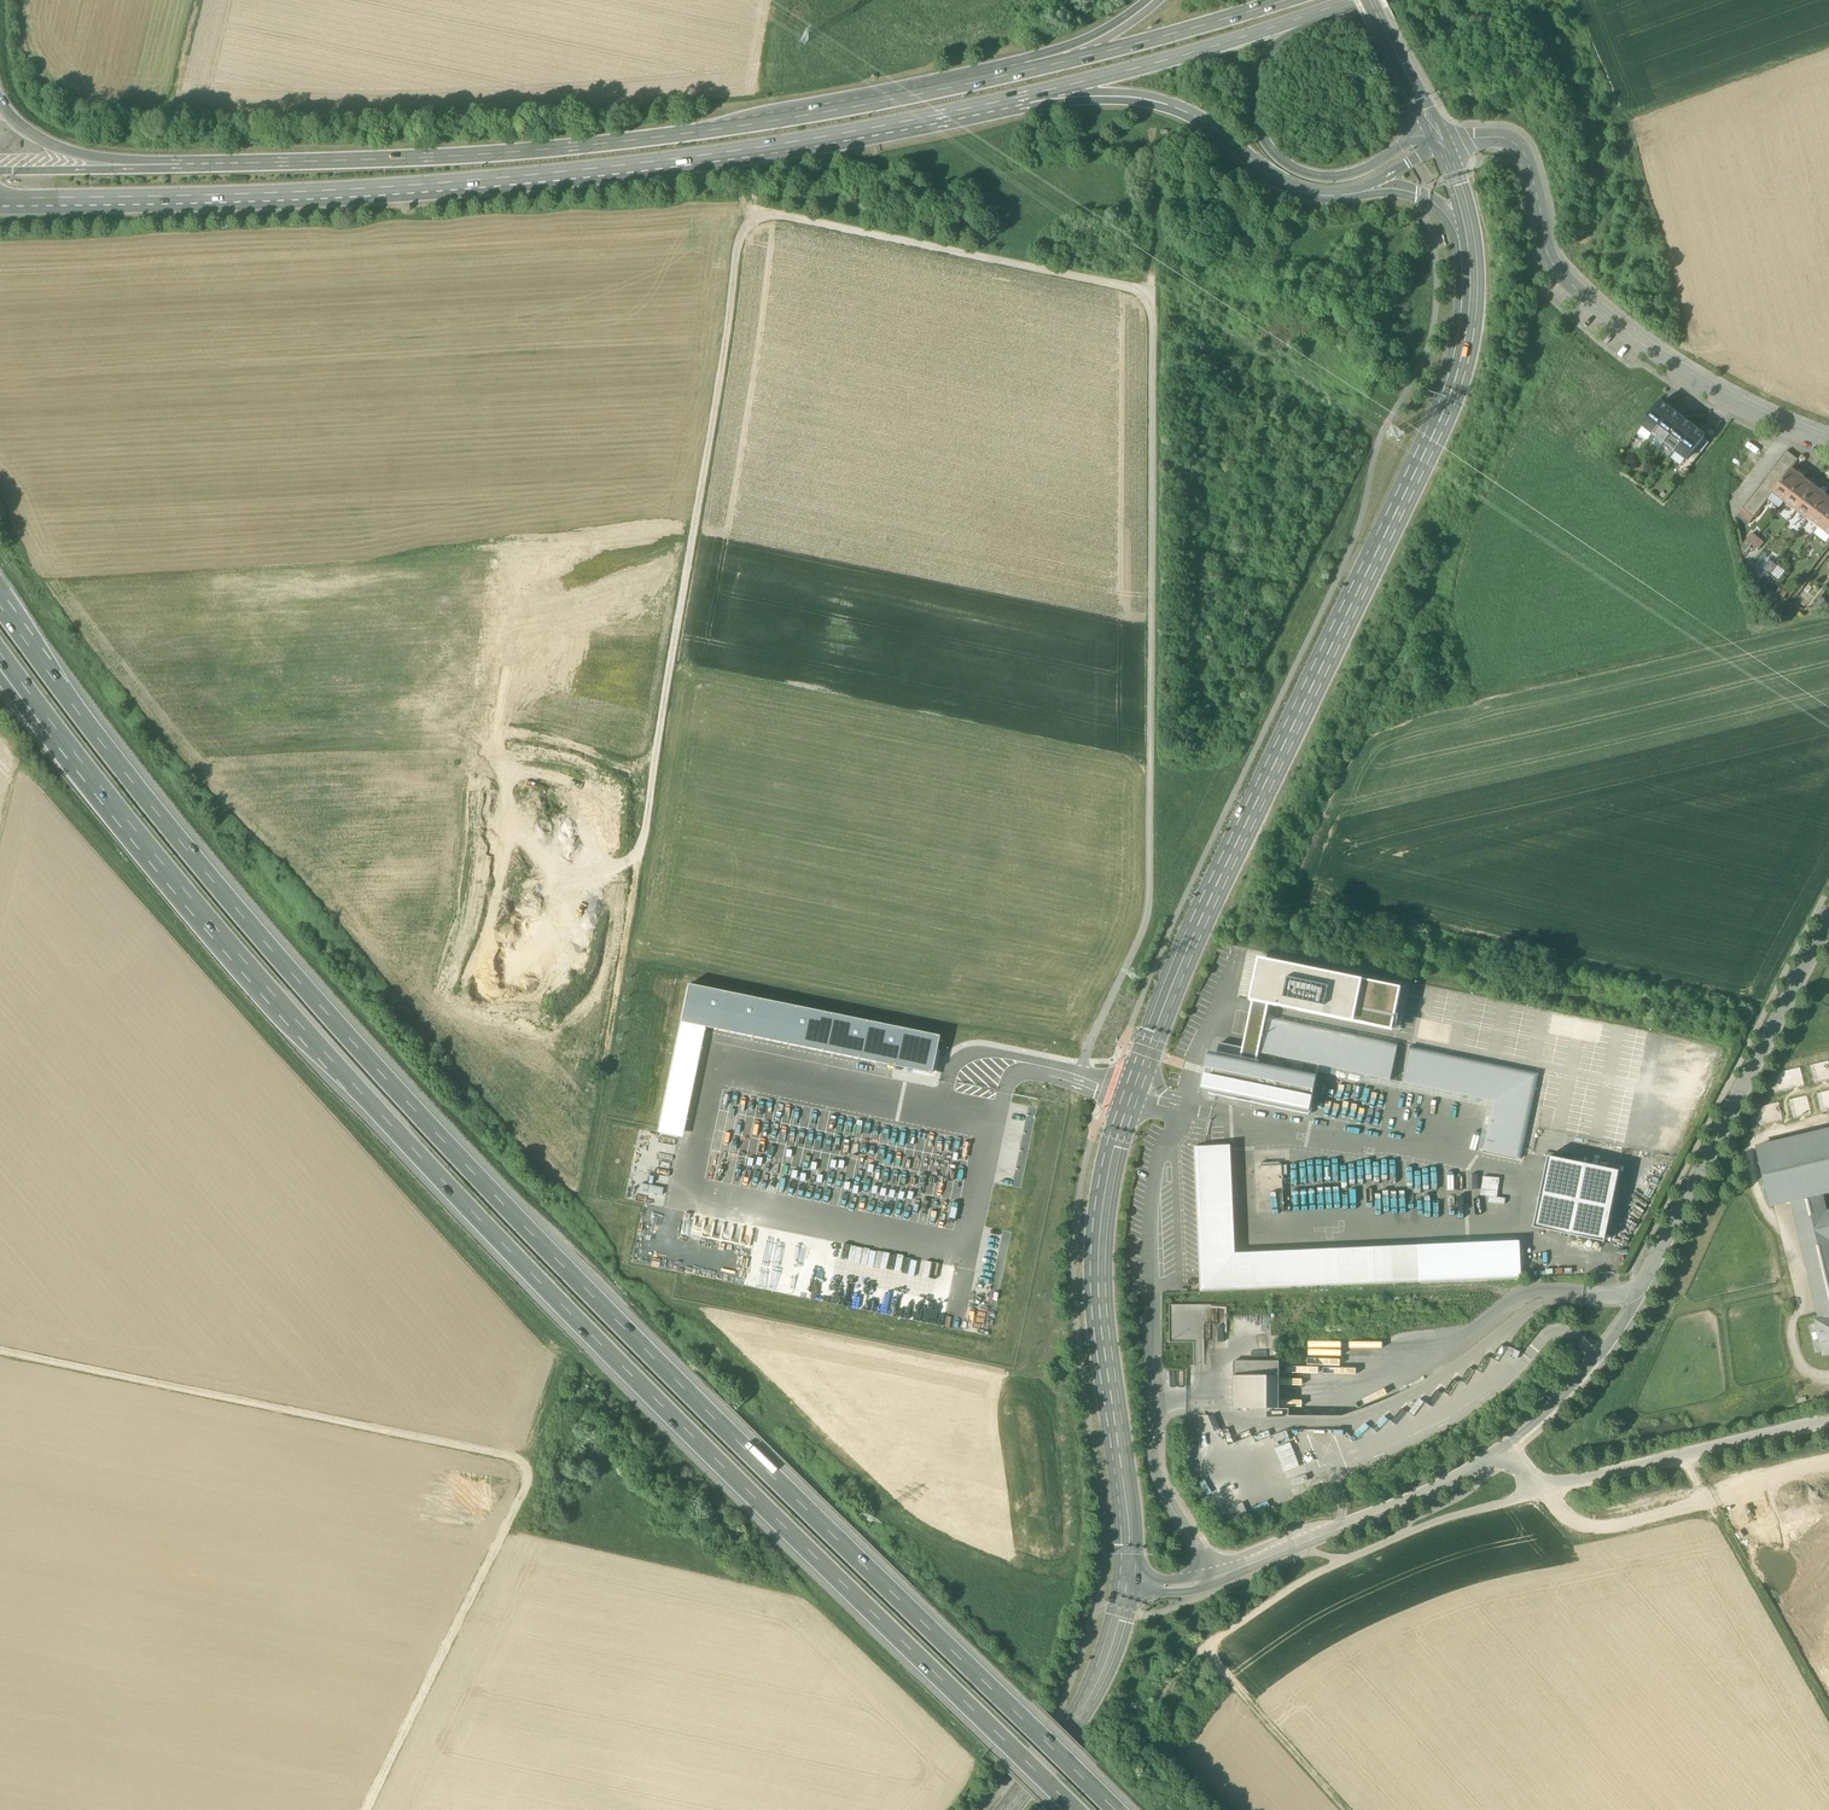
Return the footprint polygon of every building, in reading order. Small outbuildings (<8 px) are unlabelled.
[(1660,402),(1642,426),(1653,435),(1671,411),(1660,402)] [(1671,411),(1653,435),(1664,443),(1682,419),(1671,411)] [(1682,419),(1664,443),(1675,452),(1693,428),(1682,419)] [(1705,436),(1693,428),(1675,452),(1686,460),(1694,450),(1703,438),(1705,436)] [(1703,438),(1694,450),(1700,454),(1709,443),(1703,438)] [(1798,460),(1787,451),(1782,457),(1794,466),(1798,460)] [(1794,466),(1782,457),(1778,463),(1789,471),(1791,469),(1794,466)] [(1789,471),(1778,463),(1773,468),(1785,477),(1789,471)] [(1785,477),(1773,468),(1769,474),(1780,483),(1785,477)] [(1803,478),(1791,469),(1785,477),(1780,483),(1776,489),(1773,493),(1785,502),(1803,478)] [(1780,483),(1769,474),(1765,480),(1776,489),(1780,483)] [(1803,478),(1785,502),(1796,510),(1814,487),(1803,478)] [(1776,489),(1765,480),(1760,486),(1772,494),(1773,493),(1776,489)] [(1772,494),(1760,486),(1756,491),(1767,500),(1772,494)] [(1814,487),(1796,510),(1807,519),(1825,495),(1814,487)] [(1767,500),(1756,491),(1751,497),(1763,506),(1767,500)] [(1807,519),(1819,528),(1828,514),(1828,498),(1825,495),(1807,519)] [(1763,506),(1751,497),(1747,503),(1758,512),(1763,506)] [(1758,512),(1747,503),(1743,509),(1754,517),(1758,512)] [(1819,528),(1828,535),(1828,514),(1819,528)] [(1744,542),(1756,553),(1766,542),(1754,531),(1744,542)] [(1768,571),(1763,567),(1754,580),(1758,583),(1768,571)] [(1820,599),(1813,609),(1826,606),(1825,600),(1820,599)] [(1400,989),(1258,959),(1251,1000),(1254,1001),(1268,1004),(1392,1030),(1400,989)] [(969,992),(983,993),(984,982),(970,980),(969,992)] [(939,1037),(689,985),(681,1023),(700,1027),(931,1074),(939,1037)] [(1398,1044),(1269,1018),(1259,1064),(1256,1063),(1268,1004),(1254,1001),(1243,1061),(1210,1054),(1207,1069),(1214,1070),(1213,1076),(1206,1074),(1203,1089),(1210,1091),(1209,1094),(1310,1114),(1320,1065),(1391,1080),(1398,1044)] [(700,1027),(681,1023),(658,1133),(677,1137),(700,1027)] [(1539,1073),(1411,1047),(1404,1083),(1496,1102),(1486,1151),(1522,1159),(1539,1073)] [(1758,1148),(1772,1205),(1792,1200),(1822,1193),(1828,1191),(1828,1131),(1758,1148)] [(1519,1242),(1235,1254),(1231,1146),(1227,1146),(1194,1147),(1200,1292),(1521,1278),(1520,1246),(1519,1246),(1519,1242)] [(1619,1172),(1549,1157),(1535,1227),(1605,1242),(1619,1172)] [(1822,1193),(1792,1200),(1820,1320),(1828,1318),(1828,1212),(1826,1213),(1822,1193)] [(1820,1320),(1817,1321),(1825,1354),(1828,1353),(1828,1318),(1820,1320)] [(1261,1337),(1261,1357),(1277,1358),(1277,1337),(1261,1337)] [(1280,1363),(1234,1363),(1234,1411),(1280,1411),(1280,1363)] [(1273,1436),(1288,1471),(1304,1464),(1290,1430),(1273,1436)] [(1227,1509),(1231,1521),(1250,1514),(1246,1503),(1227,1509)]
